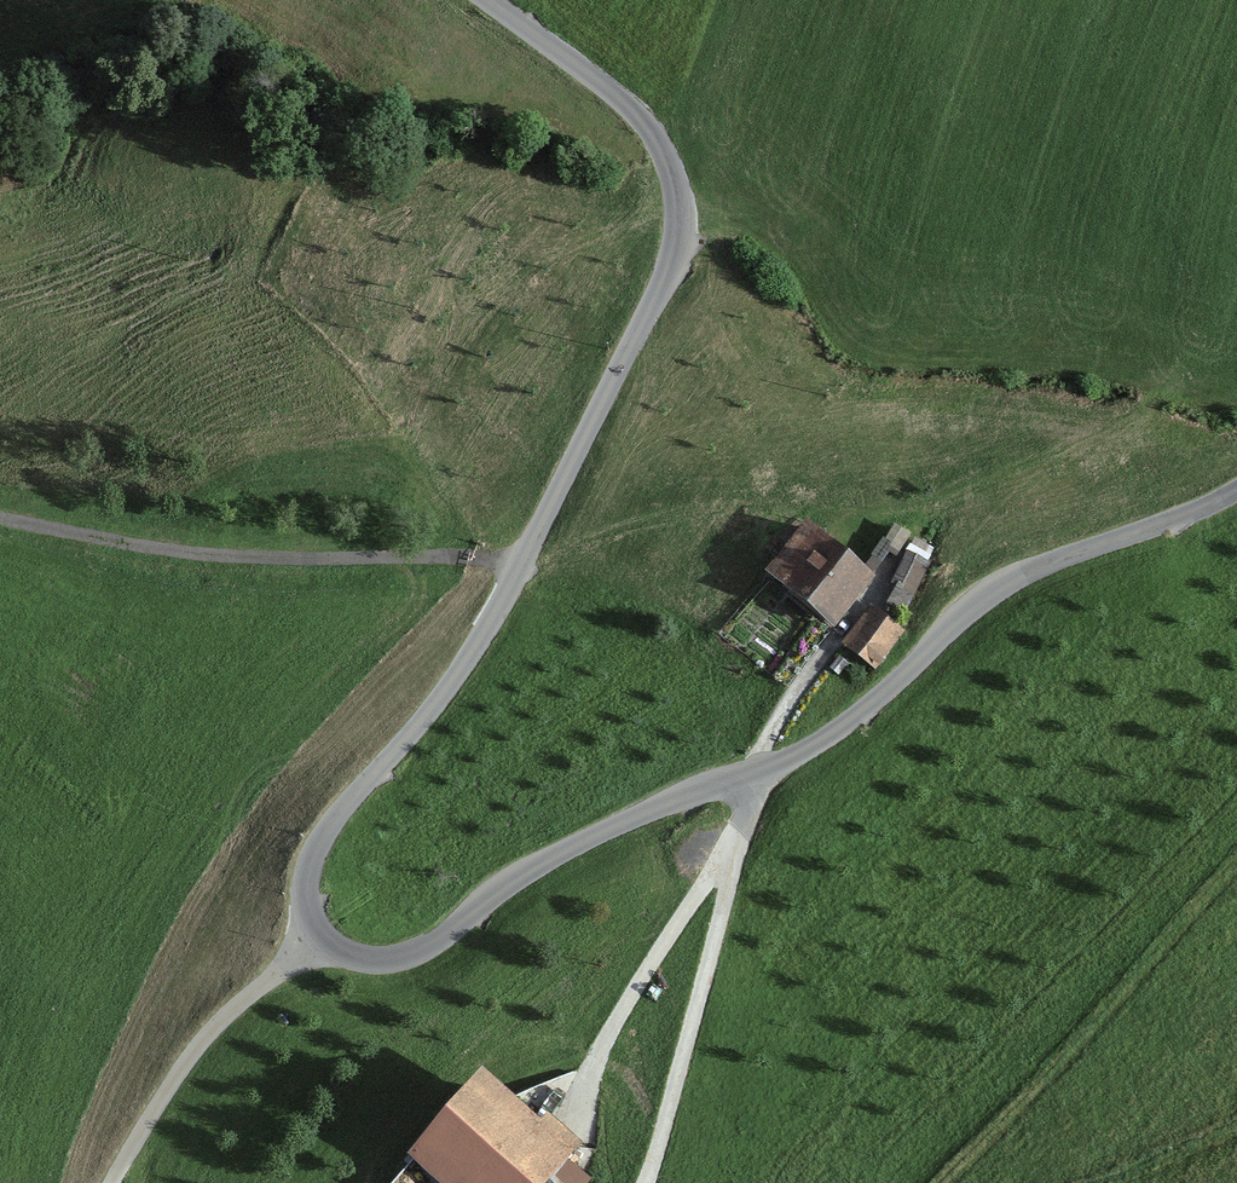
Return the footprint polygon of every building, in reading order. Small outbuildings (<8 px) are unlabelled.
[(891,521),(872,571),(893,578),(911,529),(891,521)] [(869,581),(807,532),(773,574),(835,623),(869,581)] [(914,535),(888,594),(908,603),(935,544),(914,535)] [(867,669),(900,628),(874,608),(841,649),(867,669)] [(563,1158),(569,1152),(483,1077),(404,1168),(421,1182),(586,1182),(588,1180),(563,1158)]
